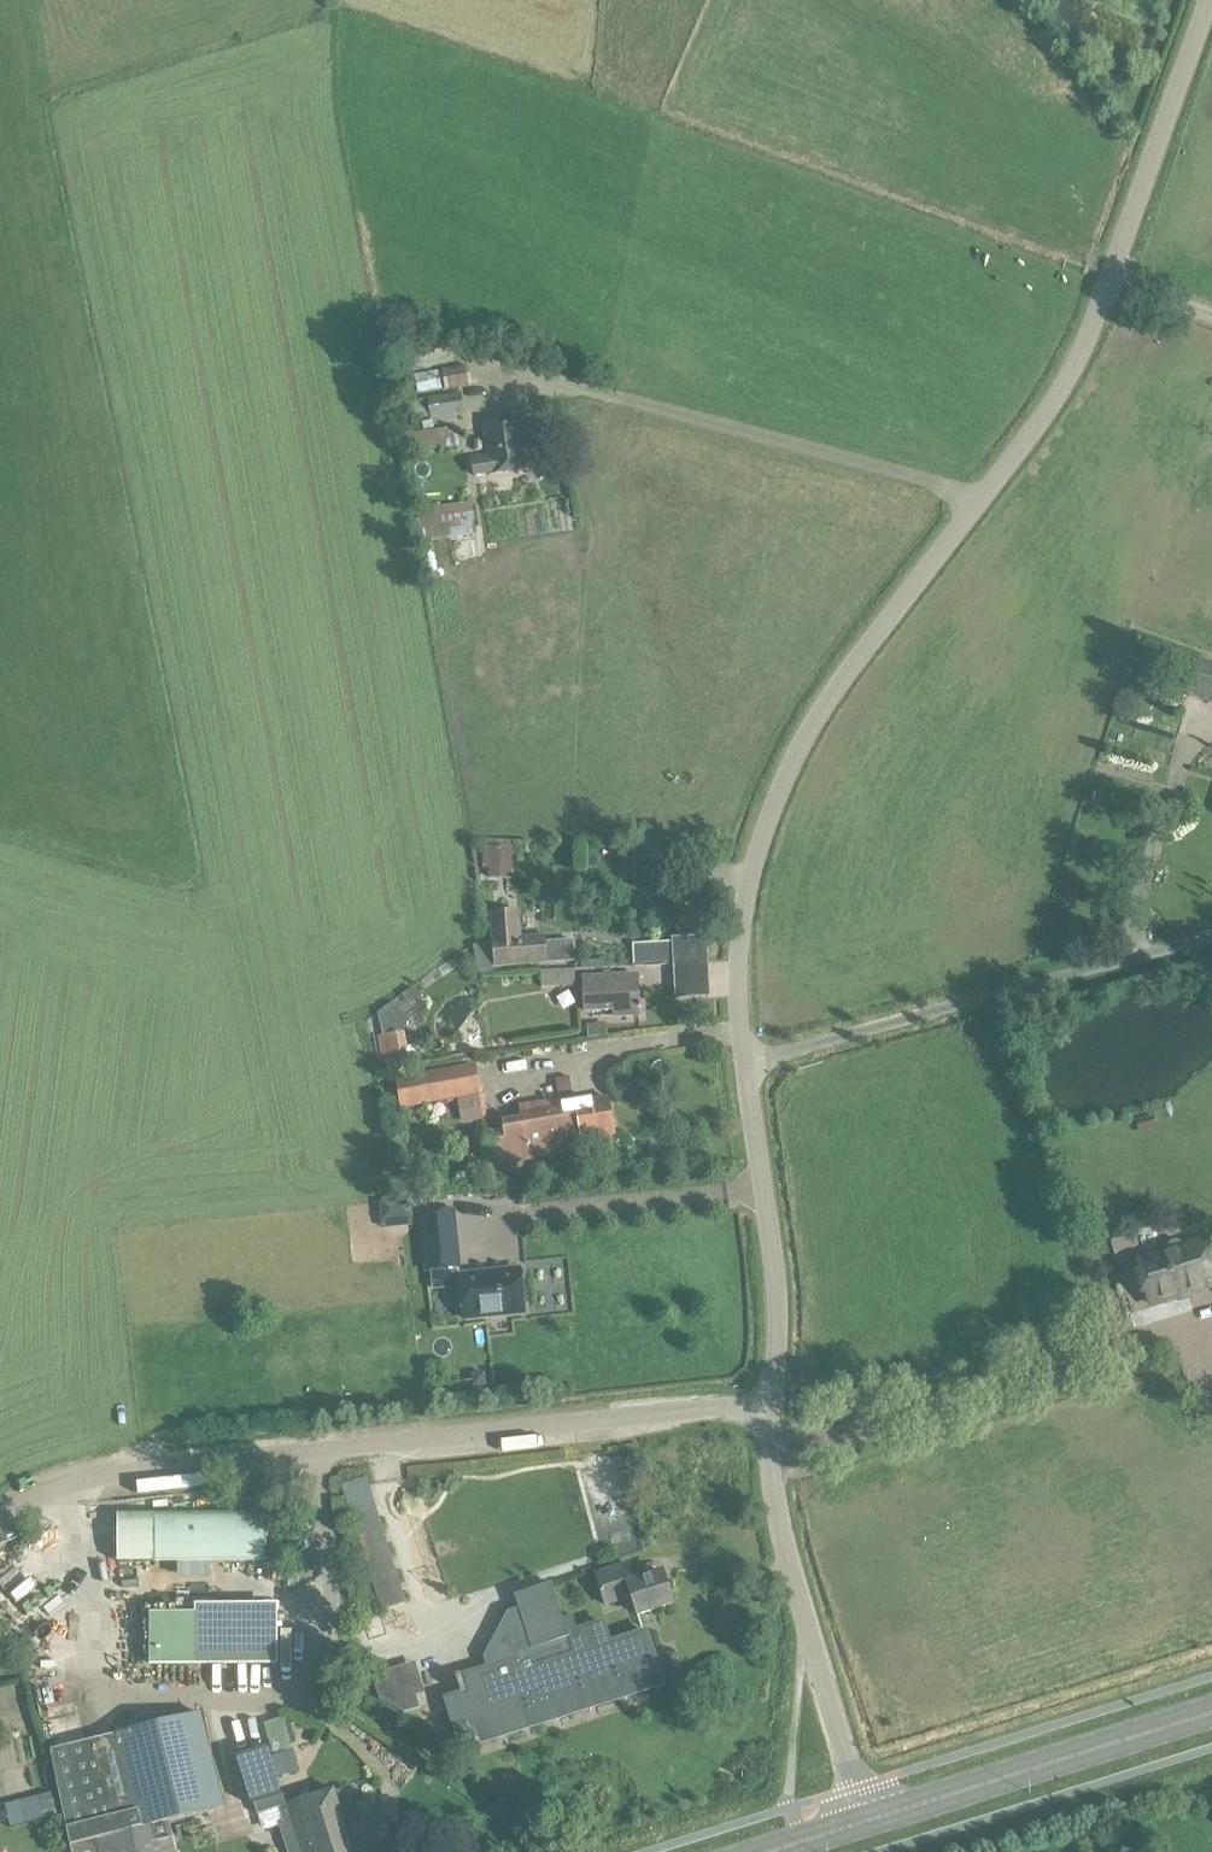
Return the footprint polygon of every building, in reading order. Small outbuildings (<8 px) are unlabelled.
[(445,389),(472,385),(469,366),(443,369),(445,389)] [(438,371),(431,372),(416,374),(418,393),(441,390),(438,371)] [(432,421),(465,415),(461,394),(399,404),(402,425),(432,420),(432,421)] [(556,419),(553,400),(537,403),(539,422),(556,419)] [(488,474),(529,469),(522,419),(481,425),(486,456),(471,458),(474,476),(488,474)] [(463,446),(461,426),(405,434),(406,455),(463,446)] [(421,543),(477,534),(473,502),(417,510),(421,543)] [(1199,660),(1188,695),(1211,703),(1211,664),(1199,660)] [(483,848),(482,870),(489,870),(513,871),(514,849),(490,848),(483,848)] [(572,942),(546,943),(546,935),(521,937),(520,911),(491,913),(494,967),(547,964),(547,963),(573,961),(572,942)] [(638,966),(676,963),(675,944),(636,947),(638,966)] [(533,985),(568,987),(569,967),(534,966),(533,985)] [(638,1016),(636,976),(585,979),(586,1011),(615,1010),(616,1017),(638,1016)] [(421,999),(413,988),(402,996),(410,1006),(421,999)] [(383,1066),(415,1060),(413,1049),(408,1049),(405,1032),(378,1036),(383,1066)] [(400,1108),(481,1094),(476,1064),(396,1078),(400,1108)] [(561,1100),(573,1098),(569,1078),(557,1080),(561,1100)] [(478,1097),(462,1099),(466,1124),(482,1122),(478,1097)] [(562,1106),(559,1107),(562,1126),(578,1123),(581,1142),(582,1142),(583,1150),(584,1157),(614,1151),(612,1137),(614,1136),(608,1099),(607,1100),(576,1105),(576,1104),(562,1106)] [(505,1130),(485,1134),(490,1166),(583,1150),(582,1142),(581,1142),(578,1123),(562,1126),(559,1107),(523,1113),(524,1119),(504,1122),(505,1130)] [(1155,1118),(1154,1116),(1136,1121),(1136,1123),(1139,1134),(1158,1129),(1155,1118)] [(411,1201),(381,1204),(383,1221),(384,1221),(412,1219),(411,1201)] [(422,1215),(427,1271),(460,1268),(454,1211),(422,1215)] [(1205,1262),(1199,1243),(1183,1248),(1181,1244),(1178,1243),(1174,1242),(1171,1243),(1168,1246),(1167,1249),(1167,1252),(1137,1261),(1141,1273),(1137,1276),(1135,1279),(1134,1284),(1135,1288),(1138,1291),(1142,1293),(1146,1292),(1150,1304),(1211,1286),(1211,1285),(1205,1262)] [(524,1313),(520,1270),(460,1276),(465,1319),(524,1313)] [(344,1486),(373,1586),(397,1578),(368,1479),(344,1486)] [(264,1513),(118,1513),(119,1561),(179,1560),(211,1560),(264,1560),(264,1513)] [(631,1596),(638,1616),(673,1605),(662,1572),(634,1581),(629,1564),(596,1574),(606,1604),(631,1596)] [(406,1603),(397,1578),(373,1586),(381,1610),(381,1611),(406,1603)] [(504,1644),(489,1649),(484,1658),(487,1668),(461,1677),(460,1675),(455,1677),(462,1697),(449,1701),(448,1699),(447,1700),(462,1747),(662,1684),(646,1634),(610,1645),(604,1624),(578,1632),(573,1617),(563,1620),(552,1584),(515,1596),(519,1609),(508,1612),(503,1622),(507,1636),(504,1644)] [(277,1611),(200,1612),(201,1664),(277,1663),(277,1611)] [(201,1664),(200,1612),(152,1613),(152,1665),(201,1664)] [(394,1679),(387,1681),(376,1685),(380,1700),(404,1713),(419,1709),(416,1697),(414,1690),(399,1695),(394,1679)] [(260,1718),(268,1750),(291,1745),(283,1712),(260,1718)] [(175,1838),(173,1838),(170,1823),(225,1808),(201,1714),(51,1751),(68,1837),(72,1851),(178,1851),(175,1838)] [(256,1737),(233,1740),(235,1758),(259,1755),(256,1737)] [(268,1797),(284,1792),(272,1756),(234,1768),(246,1804),(268,1797)] [(279,1822),(287,1848),(322,1837),(327,1851),(354,1851),(344,1820),(355,1817),(347,1789),(335,1792),(334,1788),(296,1800),(297,1802),(279,1807),(283,1821),(279,1822)] [(53,1793),(5,1805),(9,1820),(11,1828),(59,1816),(53,1793)] [(282,1793),(254,1801),(258,1815),(279,1808),(279,1807),(286,1805),(282,1793)] [(5,1805),(0,1806),(0,1823),(9,1820),(5,1805)] [(206,1851),(221,1851),(217,1824),(184,1829),(188,1851),(202,1851),(206,1851)] [(287,1848),(288,1851),(327,1851),(322,1837),(287,1848)]
